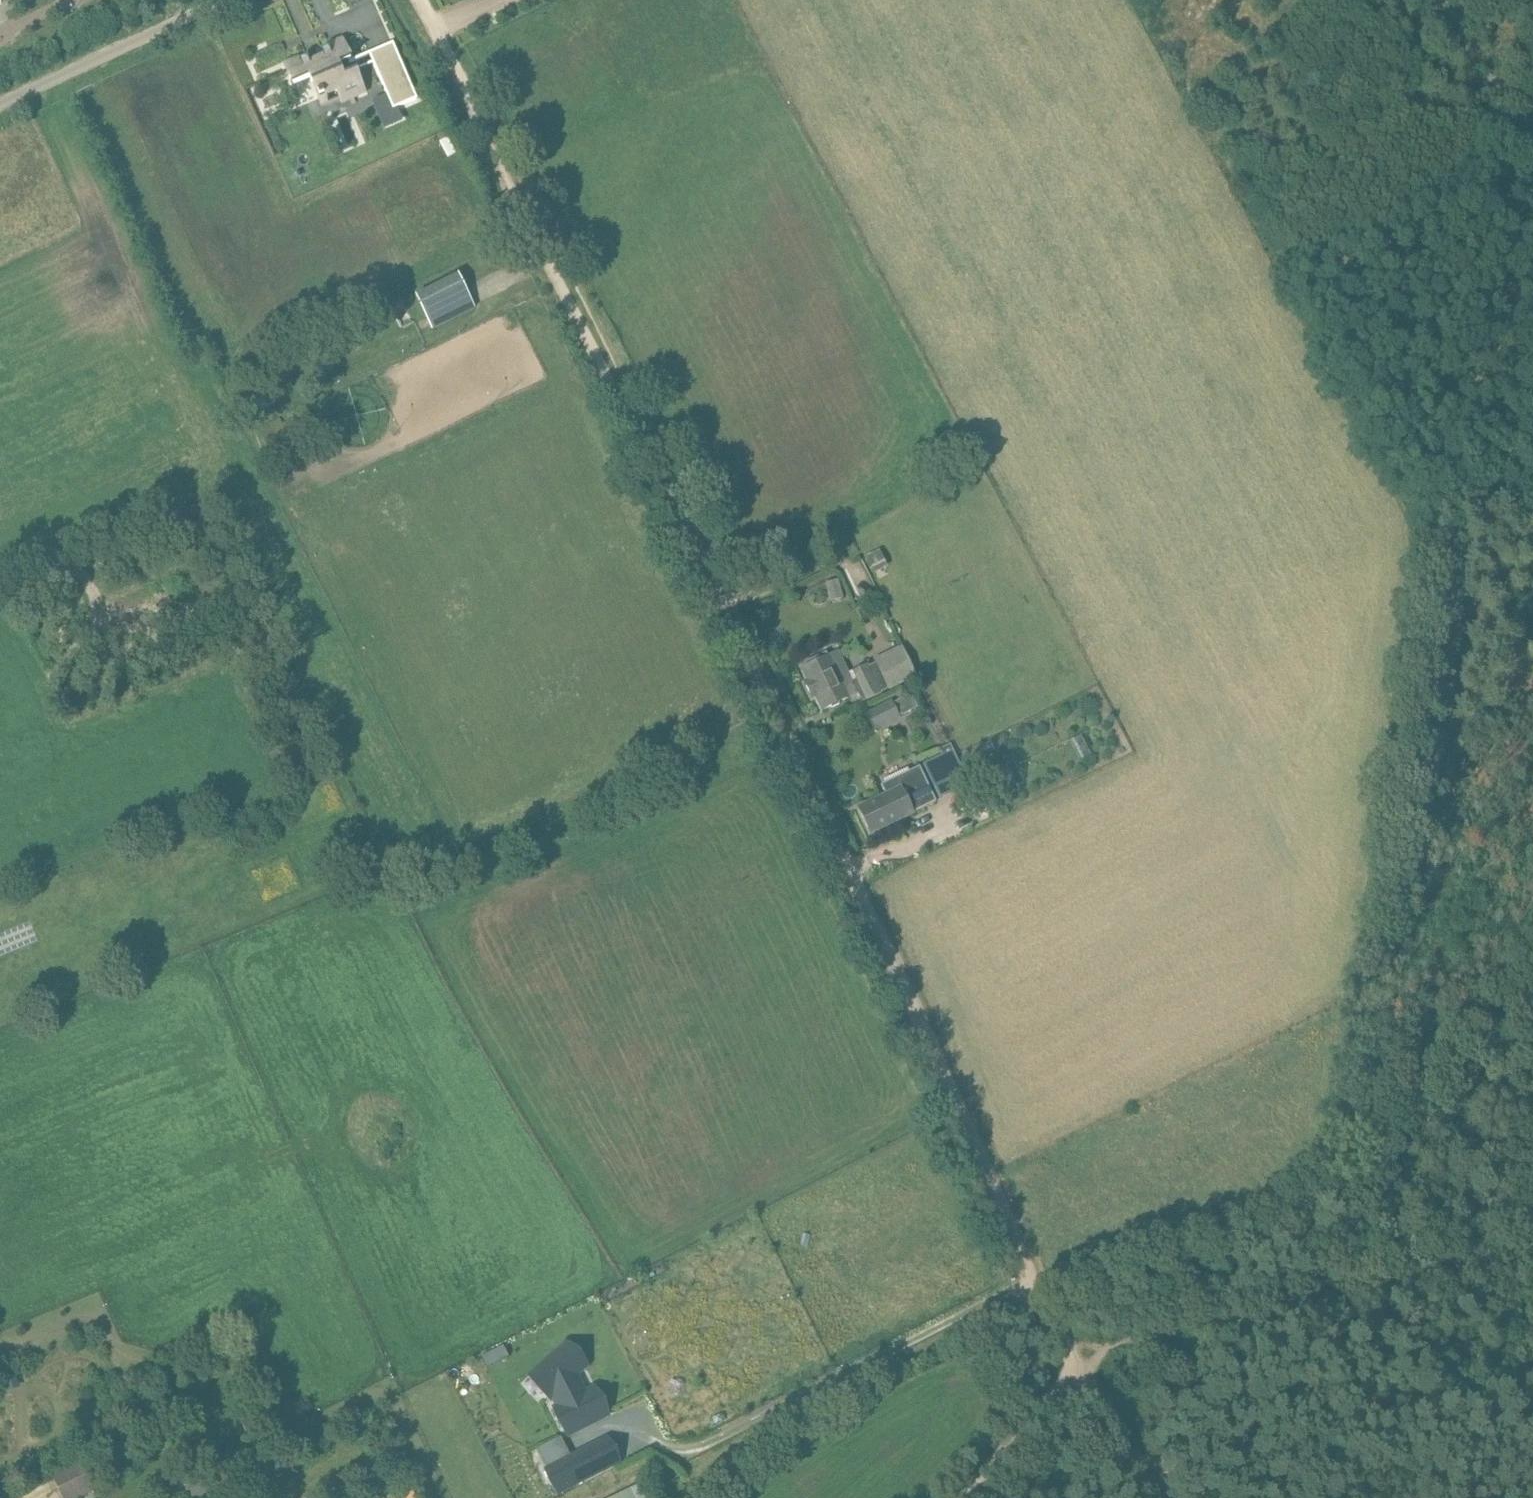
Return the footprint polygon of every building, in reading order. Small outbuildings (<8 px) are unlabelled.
[(342,101),(364,91),(355,72),(352,73),(351,72),(348,64),(347,63),(351,62),(342,42),(329,48),(321,52),(326,61),(311,67),(307,58),(300,61),(299,60),(286,66),(294,86),(310,79),(319,99),(338,91),(342,101)] [(417,99),(397,52),(373,62),(394,109),(417,99)] [(459,275),(448,281),(416,297),(432,329),(475,308),(459,275)] [(880,551),(868,557),(874,569),(886,563),(880,551)] [(838,582),(825,585),(830,604),(843,600),(838,582)] [(76,605),(72,595),(57,603),(62,612),(76,605)] [(808,667),(804,670),(823,710),(832,706),(832,708),(841,703),(841,702),(862,692),(866,700),(882,693),(872,672),(852,682),(838,653),(830,657),(828,651),(806,662),(808,667)] [(914,677),(905,658),(881,669),(886,680),(881,682),(885,691),(914,677)] [(913,694),(894,704),(900,717),(920,708),(913,694)] [(892,700),(881,706),(890,723),(901,718),(900,717),(894,704),(892,700)] [(947,753),(924,764),(940,798),(963,787),(947,753)] [(859,810),(871,833),(918,811),(917,809),(936,800),(920,766),(881,785),(887,797),(859,810)] [(509,1356),(503,1345),(482,1356),(488,1367),(509,1356)] [(584,1395),(574,1374),(578,1371),(560,1351),(532,1377),(550,1396),(554,1393),(561,1407),(556,1409),(568,1433),(607,1413),(595,1390),(584,1395)] [(239,1417),(246,1433),(257,1428),(251,1412),(239,1417)] [(605,1438),(547,1468),(548,1470),(559,1492),(618,1462),(607,1440),(605,1438)] [(53,1475),(64,1497),(74,1497),(96,1487),(83,1460),(53,1475)] [(631,1488),(610,1497),(636,1497),(631,1488)]
